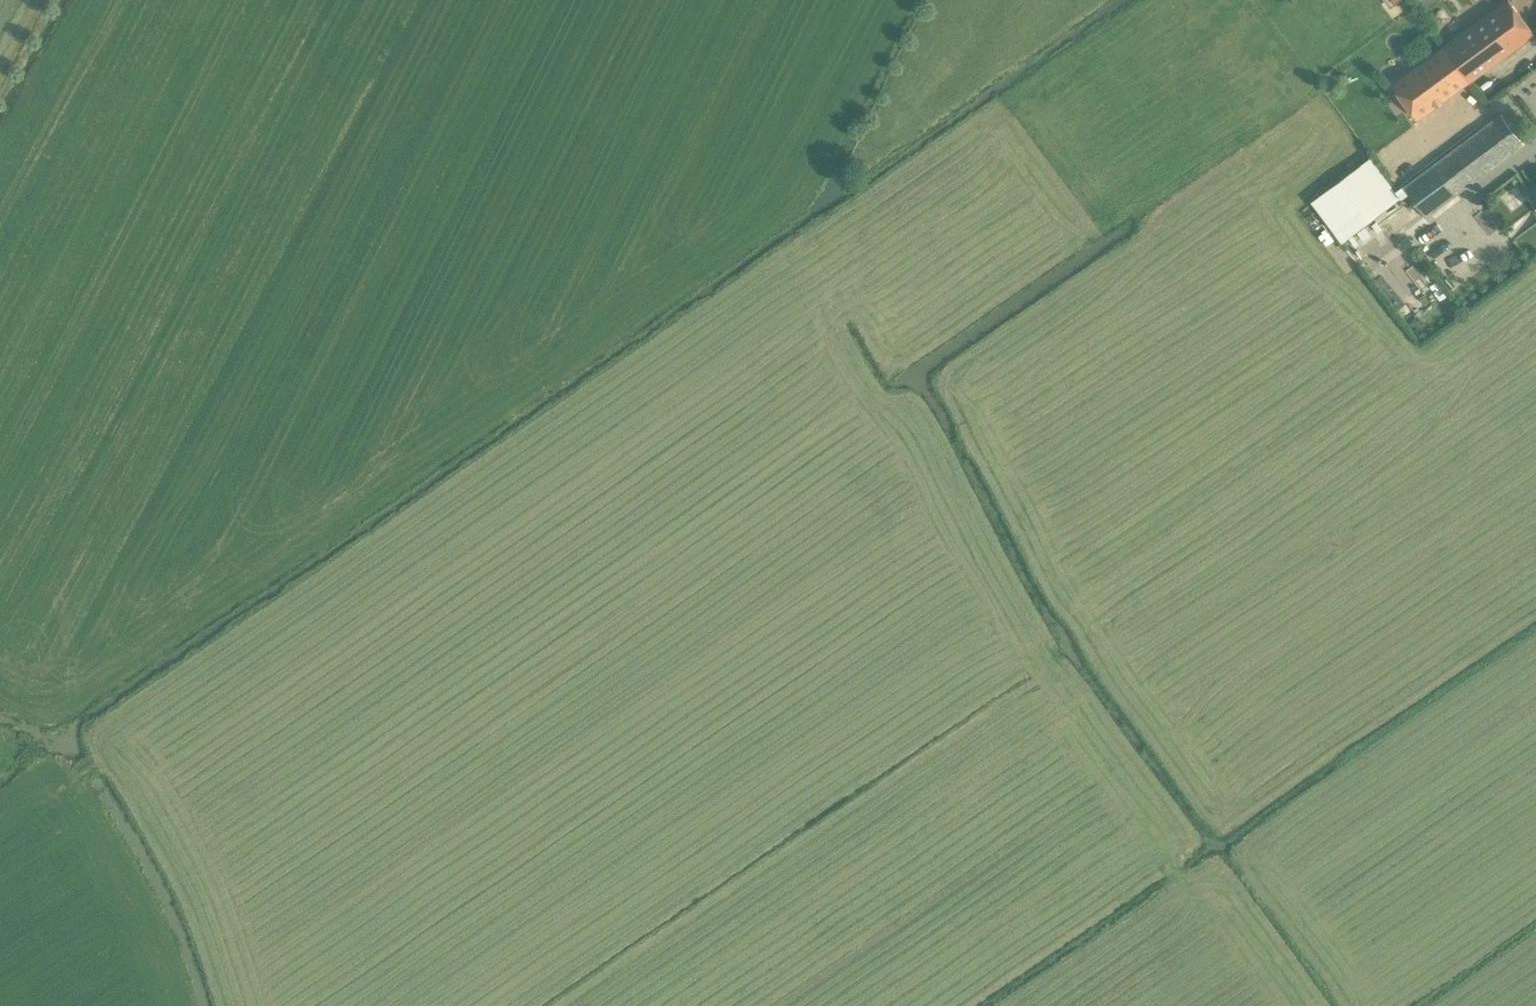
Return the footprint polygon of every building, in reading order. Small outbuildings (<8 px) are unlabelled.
[(1469,82),(1534,34),(1509,0),(1507,0),(1444,46),(1469,82)] [(1469,82),(1444,46),(1393,84),(1418,118),(1469,82)] [(1405,187),(1426,216),(1523,143),(1502,114),(1405,187)] [(1371,156),(1312,201),(1343,241),(1402,196),(1371,156)]
